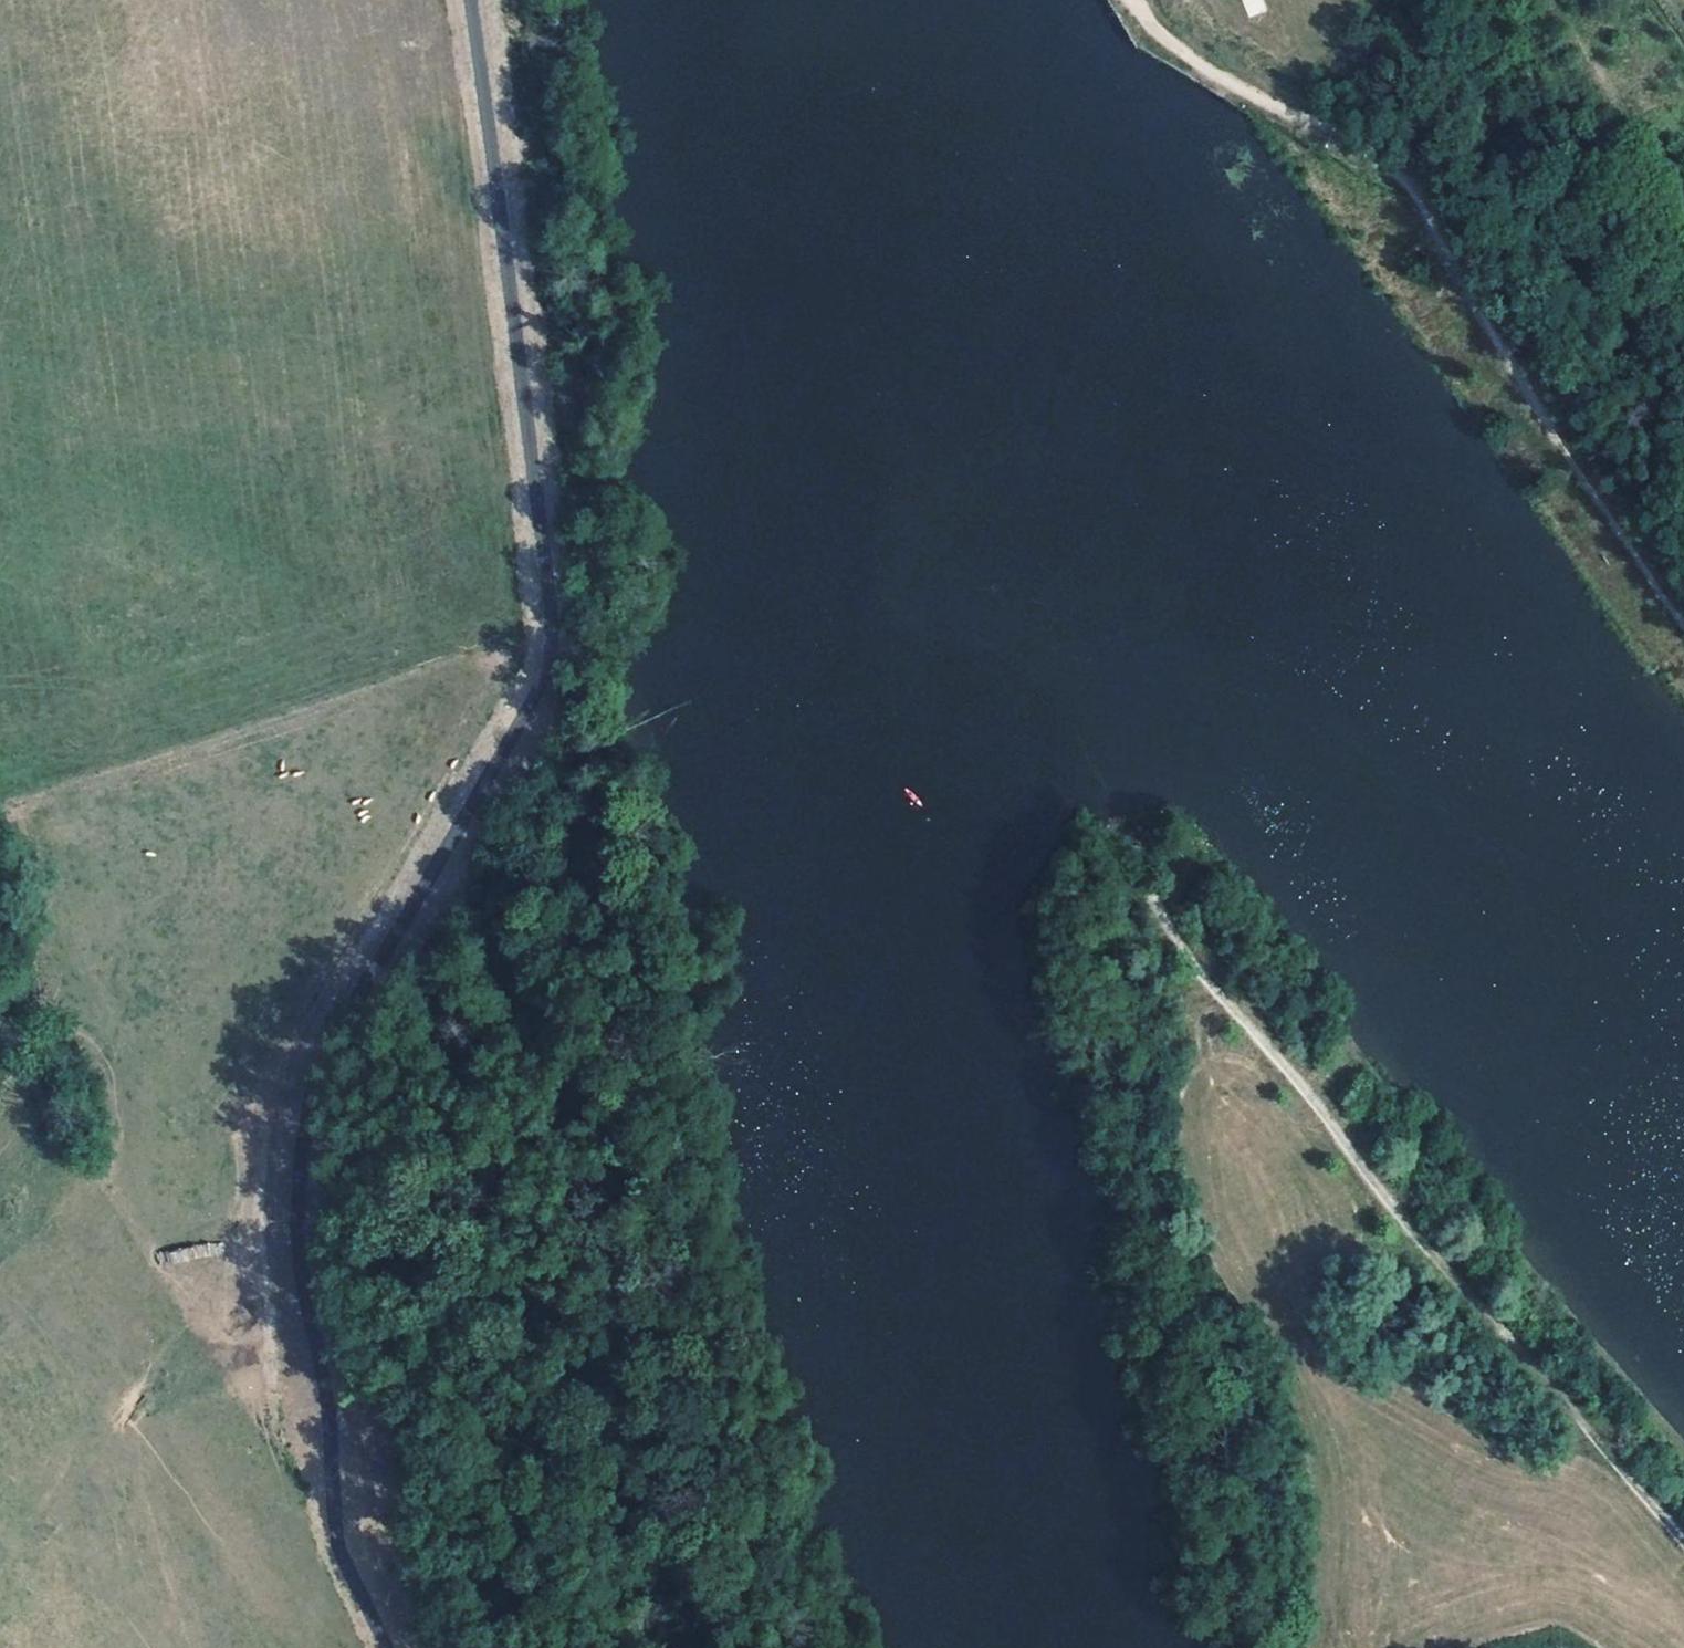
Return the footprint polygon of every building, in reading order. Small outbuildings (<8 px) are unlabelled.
[(1282,30),(1269,1),(1257,5),(1269,35),(1282,30)]
